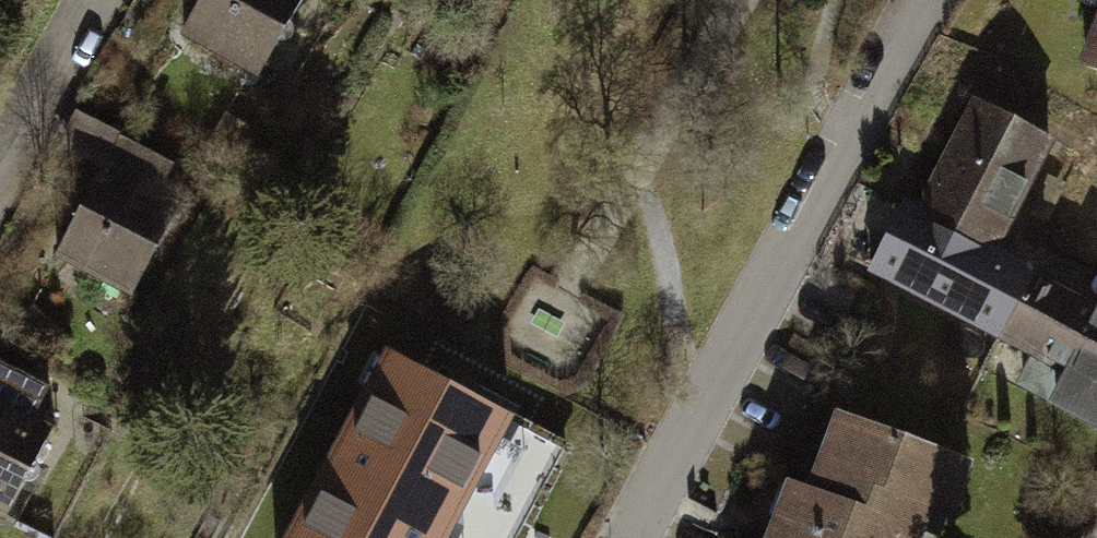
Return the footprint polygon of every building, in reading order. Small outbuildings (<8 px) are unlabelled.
[(203,36),(287,80),(330,0),(223,0),(203,36)] [(884,273),(992,325),(1096,374),(1096,274),(1017,236),(1039,190),(1065,137),(971,91),(884,273)] [(123,169),(82,256),(162,293),(201,207),(186,199),(197,174),(143,149),(131,173),(123,169)] [(0,397),(0,507),(29,522),(80,427),(61,416),(74,390),(4,353),(0,360),(0,396),(0,397)] [(291,537),(517,537),(564,450),(388,357),(291,537)] [(858,413),(831,489),(799,478),(777,537),(950,537),(980,456),(858,413)]
